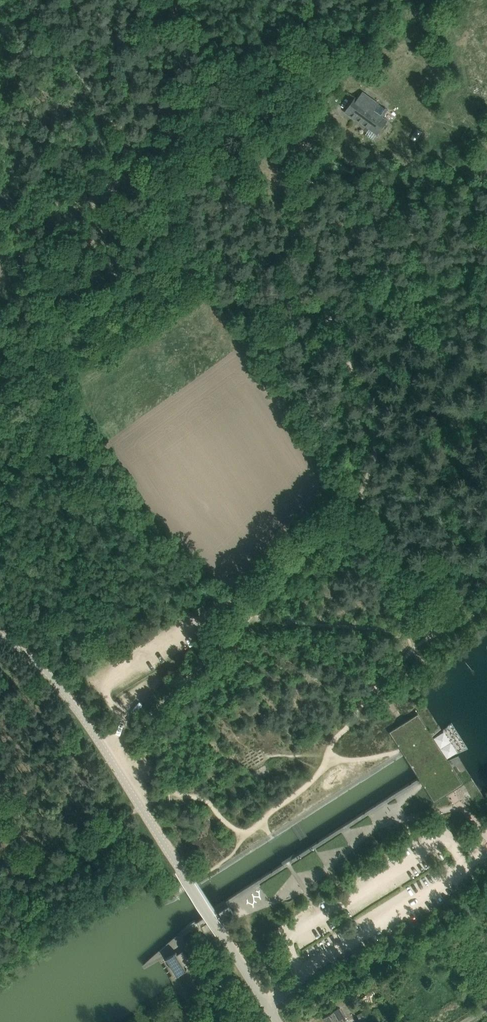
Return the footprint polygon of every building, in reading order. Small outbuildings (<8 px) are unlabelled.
[(357,98),(356,97),(346,111),(377,134),(388,119),(383,116),(387,111),(366,96),(361,93),(357,98)] [(436,778),(427,784),(435,798),(448,790),(458,784),(449,770),(440,776),(434,766),(443,760),(431,741),(421,747),(415,737),(425,731),(416,717),(405,724),(393,732),(402,745),(411,739),(418,749),(408,755),(421,775),(430,769),(436,778)] [(425,731),(415,737),(421,747),(431,741),(425,731)] [(411,739),(402,745),(408,755),(418,749),(411,739)] [(449,770),(443,760),(434,766),(440,776),(449,770)] [(430,769),(421,775),(427,784),(436,778),(430,769)] [(233,912),(231,908),(222,914),(224,917),(233,912)] [(166,958),(177,975),(187,969),(187,968),(186,969),(184,966),(190,962),(183,950),(177,954),(176,953),(177,952),(176,952),(166,958)] [(360,1008),(371,1002),(369,998),(379,993),(378,990),(371,993),(369,988),(354,996),(360,1008)] [(351,1019),(347,1021),(339,1009),(324,1018),(327,1021),(353,1021),(351,1019)] [(356,1013),(360,1020),(366,1016),(362,1010),(356,1013)]
